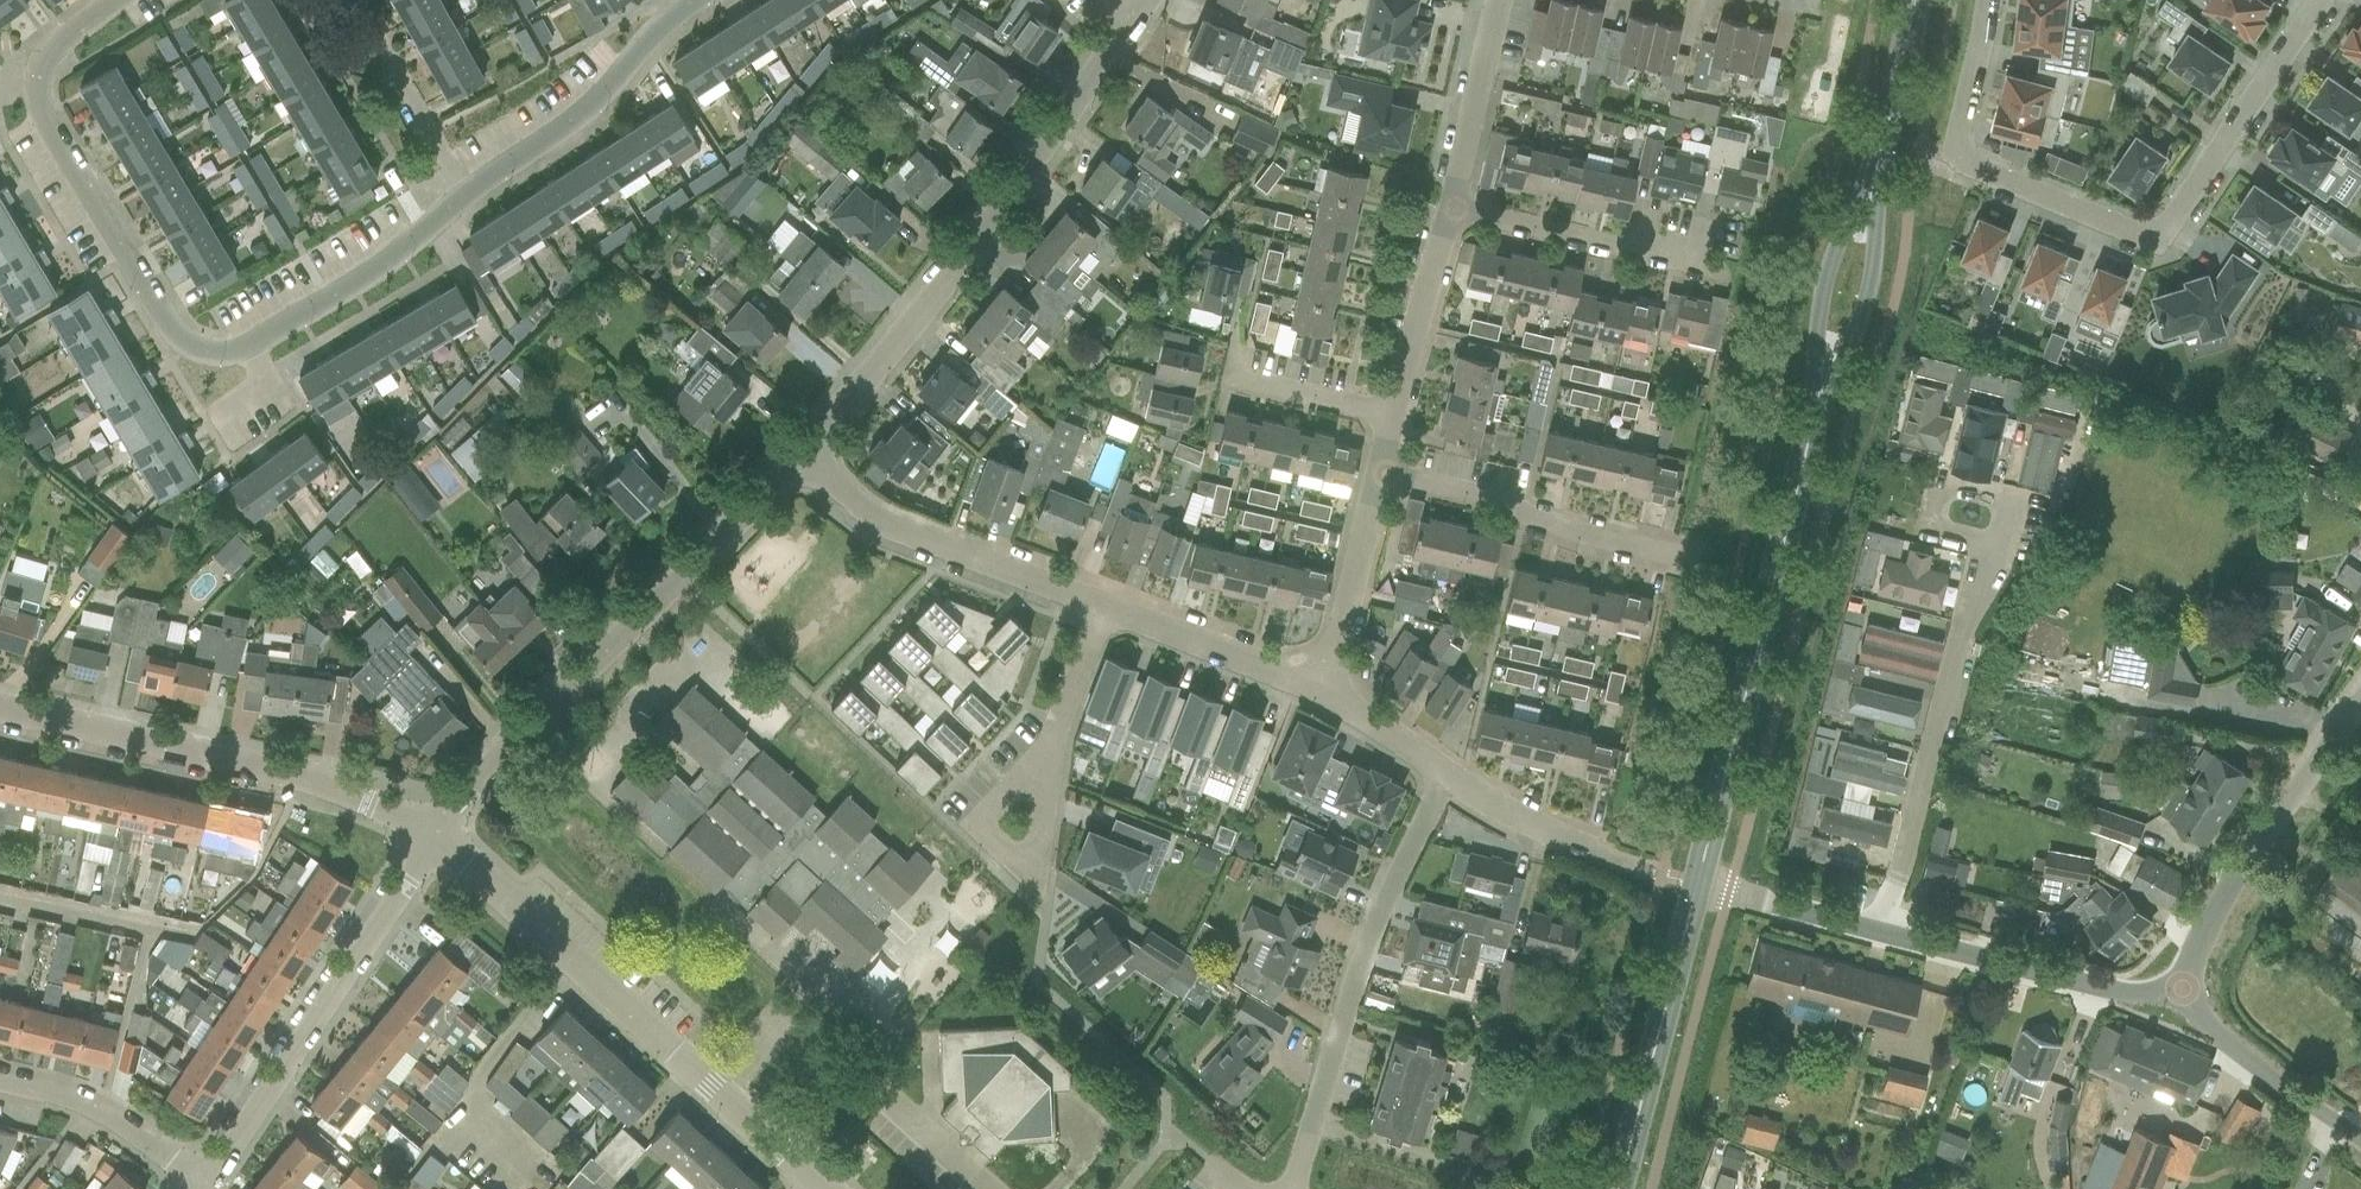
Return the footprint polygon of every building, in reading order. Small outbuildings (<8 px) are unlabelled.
[(26,0),(0,0),(0,15),(4,20),(28,3),(26,0)] [(274,5),(272,0),(200,0),(198,1),(207,16),(224,7),(236,28),(274,5)] [(406,22),(445,0),(393,0),(406,22)] [(406,22),(420,47),(456,26),(448,12),(452,10),(446,0),(445,0),(406,22)] [(496,4),(507,23),(519,17),(509,0),(503,0),(496,4)] [(532,0),(516,0),(524,14),(536,8),(532,0)] [(583,2),(587,0),(595,15),(621,0),(582,0),(583,2)] [(750,11),(772,44),(797,28),(779,0),(767,0),(750,11)] [(797,28),(822,12),(814,0),(779,0),(797,28)] [(822,12),(840,0),(814,0),(822,12)] [(911,9),(926,0),(905,0),(911,9)] [(941,0),(937,0),(926,7),(947,20),(950,15),(941,0)] [(1005,16),(1018,25),(1008,39),(1038,60),(1058,32),(1040,20),(1049,8),(1041,0),(1017,0),(1005,16)] [(1259,14),(1270,19),(1271,18),(1278,0),(1225,0),(1259,14)] [(1363,55),(1388,61),(1390,54),(1416,61),(1420,44),(1425,45),(1426,44),(1427,44),(1432,24),(1406,18),(1411,0),(1375,0),(1363,55)] [(1524,55),(1538,58),(1545,60),(1548,56),(1563,59),(1565,51),(1566,48),(1576,3),(1564,0),(1551,0),(1548,12),(1546,22),(1532,18),(1524,55)] [(2019,7),(2022,8),(2021,18),(2078,26),(2072,25),(2075,0),(2020,0),(2019,7)] [(2157,13),(2175,25),(2169,34),(2183,44),(2171,62),(2211,89),(2219,77),(2224,77),(2231,66),(2229,62),(2230,61),(2199,40),(2208,26),(2194,16),(2170,0),(2166,0),(2157,13)] [(2207,7),(2248,35),(2250,32),(2255,35),(2265,19),(2261,16),(2269,4),(2262,0),(2211,0),(2207,7)] [(1602,9),(1576,3),(1566,48),(1591,54),(1602,9)] [(274,5),(236,28),(243,39),(246,37),(254,50),(289,29),(274,5)] [(867,22),(874,33),(898,19),(891,7),(867,22)] [(985,45),(995,30),(961,8),(952,23),(985,45)] [(772,44),(750,11),(725,27),(747,60),(772,44)] [(1270,19),(1259,14),(1254,27),(1260,30),(1275,36),(1304,48),(1310,33),(1282,23),(1271,18),(1270,19)] [(1604,62),(1601,73),(1615,77),(1614,82),(1622,84),(1631,63),(1644,66),(1655,21),(1630,15),(1624,39),(1610,35),(1604,62)] [(541,43),(552,37),(542,18),(531,25),(541,43)] [(1702,39),(1691,86),(1705,89),(1708,77),(1719,80),(1721,70),(1722,66),(1736,69),(1746,24),(1721,18),(1715,43),(1702,39)] [(2078,26),(2021,18),(2017,47),(2042,50),(2040,66),(2072,72),(2078,26)] [(1203,20),(1189,54),(1224,69),(1225,68),(1240,74),(1253,43),(1238,36),(1218,27),(1209,23),(1203,20)] [(1680,27),(1655,21),(1644,66),(1658,70),(1658,75),(1662,83),(1666,87),(1666,89),(1680,93),(1688,56),(1674,53),(1680,27)] [(874,33),(867,22),(845,36),(852,47),(874,33)] [(1771,30),(1746,24),(1736,69),(1761,75),(1771,30)] [(183,25),(172,31),(184,51),(195,45),(183,25)] [(456,26),(420,47),(433,71),(474,49),(467,37),(463,39),(456,26)] [(725,27),(701,43),(722,76),(747,60),(725,27)] [(2360,30),(2355,27),(2344,43),(2349,46),(2347,49),(2360,59),(2360,29),(2360,30)] [(535,48),(524,28),(514,34),(523,53),(535,48)] [(254,50),(250,52),(265,76),(303,53),(289,29),(254,50)] [(178,56),(166,35),(156,41),(168,61),(178,56)] [(1275,36),(1262,66),(1292,78),(1304,48),(1275,36)] [(818,54),(828,63),(838,51),(828,42),(818,54)] [(722,76),(701,43),(674,60),(696,93),(722,76)] [(1023,81),(998,64),(975,48),(955,77),(978,93),(1002,111),(1023,81)] [(480,60),(474,49),(433,71),(448,97),(484,77),(475,62),(480,60)] [(303,53),(265,76),(272,88),(275,86),(283,99),(318,78),(303,53)] [(828,63),(818,54),(799,77),(809,85),(828,63)] [(201,82),(212,75),(201,56),(190,62),(201,82)] [(1604,62),(1590,59),(1589,58),(1587,70),(1601,73),(1604,62)] [(1299,62),(1296,72),(1315,76),(1317,66),(1299,62)] [(127,76),(123,79),(115,65),(80,86),(95,112),(134,89),(127,76)] [(184,92),(196,85),(184,65),(173,72),(184,92)] [(2072,72),(2040,66),(2036,81),(2007,73),(2003,91),(2005,91),(2003,102),(2060,117),(2072,72)] [(2147,103),(2157,88),(2131,70),(2121,85),(2147,103)] [(1412,108),(1368,97),(1371,83),(1335,74),(1328,102),(1363,111),(1355,148),(1377,154),(1380,139),(1403,145),(1412,108)] [(224,96),(212,75),(201,82),(213,103),(224,96)] [(2329,75),(2328,77),(2324,77),(2317,88),(2318,92),(2310,104),(2350,131),(2360,115),(2360,97),(2329,75)] [(318,78),(283,99),(290,111),(287,113),(294,125),(332,102),(318,78)] [(842,94),(832,106),(850,121),(867,100),(851,85),(849,86),(841,79),(835,87),(842,94)] [(1757,91),(1771,94),(1774,83),(1759,80),(1757,91)] [(937,109),(926,124),(946,138),(971,155),(991,126),(966,109),(969,104),(939,83),(927,101),(937,109)] [(196,85),(184,92),(197,112),(208,105),(196,85)] [(776,104),(787,112),(799,98),(789,88),(776,104)] [(140,99),(134,89),(95,112),(110,136),(145,116),(136,101),(140,99)] [(1582,90),(1579,102),(1593,105),(1597,89),(1582,90)] [(907,127),(919,113),(892,90),(890,92),(880,104),(907,127)] [(1540,109),(1543,97),(1525,92),(1522,105),(1540,109)] [(231,96),(213,107),(228,132),(246,121),(231,96)] [(1561,101),(1543,97),(1540,109),(1558,113),(1561,101)] [(1174,109),(1170,115),(1146,98),(1125,128),(1149,145),(1137,162),(1164,180),(1175,165),(1164,157),(1179,136),(1201,151),(1211,135),(1174,109)] [(1683,100),(1679,116),(1691,119),(1695,100),(1683,98),(1683,100)] [(332,102),(294,125),(301,137),(304,135),(312,147),(347,126),(332,102)] [(2060,117),(2003,102),(2000,112),(1997,112),(1992,129),(2045,143),(2052,116),(2060,118),(2060,117)] [(667,154),(694,137),(672,103),(646,120),(667,154)] [(787,112),(776,104),(757,128),(766,137),(787,112)] [(228,132),(213,107),(199,116),(202,122),(206,120),(217,138),(228,132)] [(1278,113),(1273,127),(1286,132),(1289,125),(1292,124),(1286,110),(1278,113)] [(1586,115),(1567,111),(1564,123),(1583,128),(1586,115)] [(1764,142),(1783,145),(1787,116),(1768,113),(1764,142)] [(1266,156),(1278,130),(1243,114),(1231,140),(1266,156)] [(1665,127),(1665,129),(1681,133),(1684,118),(1667,115),(1665,127)] [(152,128),(145,116),(110,136),(124,161),(163,138),(155,125),(152,128)] [(1618,135),(1620,123),(1602,119),(1600,131),(1618,135)] [(646,120),(621,136),(642,170),(667,154),(646,120)] [(848,161),(809,129),(798,120),(783,138),(833,179),(848,161)] [(246,121),(228,132),(240,152),(251,146),(239,126),(246,122),(246,121)] [(1707,158),(1705,166),(1721,170),(1714,201),(1748,209),(1755,180),(1763,182),(1767,162),(1744,157),(1750,132),(1715,124),(1707,158)] [(361,150),(347,126),(312,147),(320,161),(316,163),(323,173),(361,150)] [(748,140),(746,142),(725,155),(731,166),(753,152),(766,137),(757,128),(754,132),(751,126),(743,131),(748,140)] [(2271,152),(2276,155),(2273,158),(2314,185),(2311,189),(2327,200),(2330,196),(2343,176),(2349,167),(2360,176),(2360,155),(2351,148),(2343,160),(2321,145),(2294,127),(2286,139),(2282,136),(2271,152)] [(1519,144),(1521,136),(1493,130),(1485,161),(1499,164),(1496,177),(1505,179),(1504,183),(1506,183),(1504,188),(1519,191),(1520,187),(1522,187),(1531,147),(1519,144)] [(228,132),(217,138),(229,159),(240,152),(228,132)] [(621,136),(596,152),(617,186),(642,170),(621,136)] [(1643,143),(1637,173),(1645,175),(1654,177),(1654,176),(1662,144),(1663,140),(1662,140),(1654,138),(1645,136),(1643,143)] [(2152,183),(2150,179),(2167,156),(2138,136),(2111,176),(2139,196),(2140,194),(2145,194),(2152,183)] [(169,148),(163,138),(124,161),(139,185),(174,164),(166,150),(169,148)] [(1560,144),(1558,153),(1549,189),(1558,191),(1557,195),(1574,199),(1584,159),(1571,156),(1573,148),(1560,144)] [(1662,144),(1654,176),(1670,179),(1667,191),(1669,191),(1698,198),(1700,188),(1705,166),(1707,158),(1689,154),(1689,150),(1680,148),(1662,144)] [(1531,147),(1522,187),(1541,192),(1542,187),(1549,189),(1558,153),(1531,147)] [(895,169),(881,182),(901,203),(911,192),(924,205),(950,180),(919,148),(909,157),(919,168),(906,181),(895,169)] [(377,176),(361,150),(323,173),(330,186),(333,184),(340,196),(337,197),(346,213),(375,196),(366,182),(377,176)] [(260,152),(249,159),(260,178),(271,172),(260,152)] [(596,152),(571,169),(592,202),(617,186),(596,152)] [(1613,155),(1609,171),(1601,207),(1609,209),(1608,213),(1627,217),(1637,178),(1623,175),(1627,159),(1613,155)] [(2054,171),(2083,183),(2089,167),(2061,156),(2054,171)] [(1102,159),(1081,189),(1113,211),(1112,213),(1127,223),(1140,205),(1145,208),(1156,191),(1162,183),(1139,166),(1130,179),(1123,174),(1102,159)] [(1584,159),(1574,199),(1573,205),(1592,209),(1593,205),(1601,207),(1609,171),(1583,165),(1585,159),(1584,159)] [(1273,160),(1265,171),(1276,180),(1285,168),(1273,160)] [(708,185),(728,172),(720,162),(701,175),(708,185)] [(243,189),(254,182),(243,163),(232,170),(243,189)] [(182,176),(174,164),(139,185),(154,209),(192,186),(185,174),(182,176)] [(1367,175),(1329,166),(1322,193),(1357,201),(1359,193),(1363,194),(1367,175)] [(747,168),(709,193),(737,216),(765,182),(747,168)] [(571,169),(546,185),(567,218),(592,202),(571,169)] [(1276,180),(1265,171),(1256,183),(1267,192),(1276,180)] [(284,193),(271,172),(260,178),(273,200),(284,193)] [(267,203),(254,182),(243,189),(255,210),(267,203)] [(1162,183),(1156,191),(1168,200),(1174,191),(1162,183)] [(849,194),(831,215),(849,231),(852,227),(875,247),(899,220),(877,200),(860,185),(858,184),(849,194)] [(2241,215),(2232,228),(2268,252),(2277,239),(2289,222),(2303,231),(2310,222),(2327,234),(2338,219),(2311,201),(2302,215),(2256,184),(2255,185),(2250,186),(2244,196),(2245,201),(2237,212),(2241,215)] [(546,185),(521,201),(542,234),(567,218),(546,185)] [(199,197),(192,186),(154,209),(168,234),(203,213),(195,200),(199,197)] [(9,193),(6,187),(0,190),(0,198),(9,193)] [(681,187),(662,199),(669,211),(688,198),(681,187)] [(0,198),(0,239),(18,229),(4,204),(12,198),(9,193),(0,198)] [(1322,193),(1316,219),(1355,228),(1359,210),(1355,209),(1357,201),(1322,193)] [(669,211),(662,199),(643,212),(650,223),(669,211)] [(679,226),(706,210),(699,199),(670,218),(679,226)] [(542,234),(521,201),(496,217),(517,251),(542,234)] [(300,222),(294,212),(289,204),(279,209),(290,228),(300,222)] [(1289,227),(1292,213),(1277,210),(1274,224),(1289,227)] [(210,226),(203,213),(168,234),(183,258),(222,235),(215,223),(210,226)] [(282,252),(292,246),(272,213),(262,218),(282,252)] [(1065,213),(1045,238),(1075,262),(1085,249),(1104,265),(1124,240),(1102,222),(1091,234),(1065,213)] [(517,251),(496,217),(469,234),(491,267),(517,251)] [(2009,230),(1981,218),(1979,223),(1976,221),(1969,239),(1972,241),(1962,266),(1988,276),(1972,316),(1987,322),(1992,308),(2013,257),(2000,252),(2009,230)] [(697,242),(729,268),(748,244),(717,219),(697,242)] [(1316,219),(1310,245),(1344,253),(1346,245),(1350,246),(1355,228),(1316,219)] [(612,232),(619,243),(638,231),(630,220),(612,232)] [(304,228),(294,234),(298,242),(308,236),(304,228)] [(0,239),(0,281),(45,254),(42,248),(33,254),(18,229),(0,239)] [(844,266),(819,246),(800,229),(781,252),(800,268),(825,289),(844,266)] [(619,243),(612,232),(593,244),(600,256),(619,243)] [(222,235),(183,258),(198,284),(202,282),(233,263),(225,249),(229,247),(222,235)] [(1075,262),(1045,238),(1025,262),(1049,282),(1038,295),(1065,317),(1074,324),(1081,316),(1069,306),(1082,290),(1064,275),(1075,262)] [(2024,283),(2018,298),(2044,308),(2042,314),(2057,320),(2061,311),(2073,282),(2059,276),(2068,254),(2041,243),(2039,247),(2036,245),(2028,263),(2032,265),(2024,283)] [(1471,264),(1466,284),(1493,290),(1502,254),(1494,252),(1494,248),(1475,244),(1471,264)] [(1310,245),(1304,273),(1342,282),(1347,262),(1343,261),(1344,253),(1310,245)] [(1256,260),(1240,256),(1197,247),(1189,285),(1204,288),(1201,304),(1230,310),(1234,293),(1248,296),(1250,290),(1256,260)] [(1267,249),(1264,264),(1279,267),(1283,252),(1267,249)] [(587,252),(569,271),(576,281),(596,261),(587,252)] [(1502,254),(1493,290),(1520,296),(1529,256),(1511,252),(1510,256),(1502,254)] [(0,281),(0,291),(2,290),(16,314),(55,291),(40,265),(49,260),(45,254),(0,281)] [(2163,343),(2183,337),(2180,328),(2201,322),(2205,335),(2225,329),(2223,322),(2258,271),(2234,255),(2213,287),(2209,275),(2189,280),(2190,286),(2156,296),(2162,317),(2156,319),(2151,323),(2150,330),(2152,336),(2156,341),(2163,343)] [(1529,256),(1520,296),(1546,302),(1554,267),(1546,265),(1547,261),(1529,256)] [(233,263),(202,282),(210,294),(241,276),(233,263)] [(1264,264),(1261,278),(1276,282),(1279,267),(1264,264)] [(1554,267),(1546,302),(1572,308),(1573,308),(1577,289),(1582,269),(1563,264),(1562,268),(1554,267)] [(825,289),(800,268),(793,276),(781,266),(771,278),(783,289),(780,293),(805,314),(825,289)] [(2119,300),(2128,278),(2100,267),(2098,271),(2095,270),(2088,288),(2091,289),(2081,314),(2107,325),(2105,329),(2120,335),(2132,306),(2119,300)] [(728,312),(750,286),(727,268),(719,278),(723,280),(710,295),(728,312)] [(556,284),(551,289),(560,298),(576,281),(569,271),(557,282),(556,284)] [(1304,273),(1298,298),(1332,306),(1334,298),(1338,299),(1342,282),(1304,273)] [(475,318),(460,292),(455,284),(428,300),(448,334),(475,318)] [(88,288),(48,312),(62,336),(57,339),(62,347),(116,315),(112,309),(103,314),(88,288)] [(1003,289),(983,313),(1024,347),(1035,335),(1044,343),(1065,317),(1038,295),(1027,308),(1003,289)] [(1572,308),(1567,329),(1594,335),(1602,300),(1594,298),(1595,293),(1577,289),(1573,308),(1572,308)] [(1710,301),(1680,294),(1668,291),(1660,326),(1672,329),(1671,333),(1689,337),(1688,341),(1716,348),(1725,311),(1724,310),(1721,323),(1706,319),(1710,301)] [(500,296),(491,302),(505,325),(509,330),(518,341),(534,324),(526,316),(525,315),(518,322),(517,323),(500,296)] [(1602,300),(1594,335),(1622,341),(1624,334),(1622,334),(1630,301),(1629,301),(1611,297),(1610,301),(1602,300)] [(1298,298),(1291,325),(1297,327),(1297,326),(1330,334),(1330,333),(1334,315),(1330,314),(1332,306),(1298,298)] [(428,300),(403,315),(423,349),(448,334),(428,300)] [(1630,301),(1622,334),(1624,334),(1652,340),(1660,307),(1629,300),(1629,301),(1630,301)] [(1255,301),(1252,316),(1267,319),(1271,305),(1255,301)] [(787,336),(764,315),(763,315),(762,315),(747,302),(725,326),(740,340),(740,341),(764,362),(787,336)] [(2360,340),(2360,308),(2344,303),(2335,331),(2360,340)] [(1992,308),(1987,322),(1983,331),(1997,337),(2006,314),(1992,308)] [(1024,347),(983,313),(963,337),(987,357),(977,369),(969,363),(968,364),(995,386),(1003,392),(1023,368),(1013,360),(1024,347)] [(119,320),(116,315),(62,347),(66,354),(72,350),(86,374),(126,350),(111,325),(119,320)] [(403,315),(377,330),(397,364),(423,349),(403,315)] [(1252,316),(1249,331),(1264,334),(1267,319),(1252,316)] [(1483,336),(1486,321),(1472,318),(1468,333),(1483,336)] [(1486,321),(1483,336),(1498,340),(1501,325),(1486,321)] [(685,386),(672,402),(700,426),(712,411),(722,419),(725,416),(728,419),(737,409),(733,406),(746,390),(723,372),(736,356),(700,324),(686,341),(705,357),(699,364),(700,365),(684,384),(685,386)] [(1297,329),(1290,356),(1325,364),(1331,337),(1332,333),(1330,333),(1330,334),(1297,326),(1297,327),(1297,329)] [(1145,369),(1144,370),(1197,383),(1203,354),(1181,349),(1184,335),(1154,328),(1150,343),(1161,345),(1155,372),(1145,369)] [(397,364),(377,330),(352,345),(372,379),(397,364)] [(1537,349),(1540,335),(1525,331),(1521,346),(1537,349)] [(2053,331),(2043,356),(2058,362),(2068,337),(2053,331)] [(1552,338),(1540,335),(1537,349),(1551,352),(1561,355),(1565,337),(1553,334),(1552,338)] [(497,361),(513,345),(504,336),(487,352),(497,361)] [(0,345),(0,384),(20,372),(11,356),(15,354),(7,341),(0,345)] [(1464,356),(1457,354),(1453,373),(1457,374),(1455,382),(1497,392),(1501,393),(1504,379),(1494,377),(1501,349),(1468,341),(1464,356)] [(352,345),(326,360),(347,394),(372,379),(352,345)] [(126,350),(86,374),(100,396),(95,399),(100,407),(153,376),(149,370),(141,375),(126,350)] [(1922,355),(1918,372),(1917,373),(1954,382),(1949,402),(1966,406),(1971,387),(1975,368),(1922,355)] [(538,383),(515,359),(500,374),(524,398),(538,383)] [(347,394),(326,360),(300,376),(320,410),(347,394)] [(942,363),(920,391),(953,417),(971,395),(977,400),(981,404),(985,399),(995,386),(968,364),(964,360),(954,373),(942,363)] [(1584,381),(1587,367),(1573,364),(1569,378),(1584,381)] [(1587,367),(1584,381),(1598,385),(1602,371),(1587,367)] [(2012,377),(1975,368),(1971,387),(2007,396),(2004,408),(2020,411),(2019,419),(2027,381),(2012,377)] [(1144,370),(1141,386),(1138,396),(1149,399),(1145,417),(1167,422),(1182,426),(1186,427),(1193,397),(1170,392),(1174,378),(1196,384),(1197,383),(1144,370)] [(153,376),(100,407),(104,414),(109,411),(123,435),(162,412),(147,387),(156,382),(153,376)] [(464,376),(448,392),(457,401),(473,385),(464,376)] [(1644,396),(1648,381),(1634,378),(1631,393),(1644,396)] [(1914,380),(1899,438),(1945,448),(1953,416),(1940,413),(1947,388),(1914,380)] [(2027,381),(2019,419),(2035,423),(2039,404),(2076,413),(2081,395),(2044,385),(2027,381)] [(1449,389),(1445,407),(1484,417),(1485,415),(1492,417),(1497,392),(1455,382),(1453,390),(1449,389)] [(1704,404),(1707,385),(1689,382),(1685,401),(1704,404)] [(0,393),(0,396),(8,409),(23,400),(14,384),(0,393)] [(1533,386),(1530,400),(1546,403),(1549,390),(1533,386)] [(1583,406),(1586,392),(1572,389),(1568,403),(1583,406)] [(457,401),(448,392),(431,408),(440,417),(457,401)] [(1586,392),(1583,406),(1597,410),(1600,396),(1586,392)] [(1663,416),(1667,401),(1652,398),(1649,413),(1663,416)] [(1640,404),(1625,401),(1622,414),(1637,418),(1640,404)] [(1667,401),(1663,416),(1678,420),(1682,405),(1667,401)] [(2008,415),(1972,406),(1955,476),(1990,485),(2008,415)] [(1445,407),(1440,426),(1444,427),(1442,435),(1446,436),(1443,451),(1475,458),(1475,457),(1486,459),(1492,433),(1481,430),(1484,417),(1445,407)] [(2072,435),(2076,419),(2039,409),(2035,425),(2072,435)] [(500,410),(499,411),(494,415),(464,441),(451,452),(462,466),(475,481),(494,465),(485,454),(515,429),(512,425),(500,410)] [(880,438),(868,453),(875,458),(890,470),(899,478),(903,481),(920,461),(928,467),(949,442),(954,435),(923,410),(918,417),(916,415),(905,427),(900,423),(885,442),(880,438)] [(1219,442),(1217,450),(1244,456),(1253,421),(1245,419),(1245,415),(1227,410),(1223,423),(1219,442)] [(2303,411),(2291,437),(2345,464),(2357,438),(2303,411)] [(177,437),(162,412),(123,435),(137,458),(132,461),(137,468),(189,437),(186,431),(177,437)] [(1111,414),(1107,433),(1135,439),(1140,420),(1111,414)] [(548,431),(544,434),(579,474),(601,455),(566,415),(563,418),(548,431)] [(35,417),(18,427),(32,451),(50,440),(35,417)] [(420,418),(399,439),(409,449),(429,428),(420,418)] [(1047,442),(1028,492),(1027,493),(1028,494),(1032,484),(1049,490),(1037,521),(1076,536),(1088,505),(1059,494),(1083,429),(1055,418),(1047,442)] [(1253,421),(1244,456),(1271,463),(1280,423),(1262,419),(1261,423),(1253,421)] [(1167,422),(1164,433),(1178,439),(1180,433),(1182,426),(1167,422)] [(1298,427),(1280,423),(1271,463),(1297,469),(1305,434),(1297,432),(1298,427)] [(2053,489),(2066,434),(2032,425),(2019,480),(2053,489)] [(1540,430),(1526,426),(1518,459),(1533,462),(1540,430)] [(975,428),(965,440),(978,451),(988,438),(975,428)] [(1549,430),(1539,470),(1558,475),(1559,471),(1567,473),(1576,436),(1549,430)] [(1299,469),(1296,483),(1319,489),(1322,477),(1323,477),(1331,442),(1332,443),(1333,436),(1314,431),(1313,435),(1305,434),(1297,469),(1299,469)] [(303,481),(328,463),(305,432),(280,450),(303,481)] [(1159,432),(1155,444),(1171,451),(1176,439),(1159,432)] [(65,434),(51,442),(57,453),(72,445),(65,434)] [(1019,468),(988,457),(971,503),(1005,516),(1015,488),(1028,492),(1047,442),(1031,436),(1019,468)] [(1576,436),(1567,473),(1575,475),(1574,479),(1592,483),(1602,443),(1576,436)] [(189,437),(137,468),(142,476),(147,473),(162,497),(199,474),(184,448),(193,443),(189,437)] [(1913,460),(1917,443),(1892,437),(1888,454),(1913,460)] [(399,439),(378,460),(387,469),(409,449),(399,439)] [(1179,442),(1175,455),(1193,461),(1197,448),(1179,442)] [(1331,442),(1323,477),(1352,484),(1361,449),(1332,443),(1331,442)] [(1602,443),(1592,483),(1611,487),(1612,483),(1620,485),(1628,449),(1602,443)] [(624,464),(603,484),(636,518),(662,492),(642,470),(649,465),(635,446),(620,458),(624,464)] [(101,448),(88,456),(96,469),(109,461),(101,448)] [(1628,449),(1620,485),(1628,487),(1627,491),(1644,495),(1645,496),(1653,462),(1654,462),(1656,456),(1628,449)] [(280,450),(256,467),(279,499),(303,481),(280,450)] [(88,456),(74,464),(83,478),(97,470),(96,469),(88,456)] [(875,458),(861,475),(876,487),(890,470),(875,458)] [(387,469),(378,460),(357,481),(365,491),(387,469)] [(1644,495),(1644,497),(1675,504),(1683,469),(1655,462),(1654,462),(1653,462),(1645,496),(1644,495)] [(279,499),(256,467),(231,486),(254,517),(279,499)] [(1167,471),(1161,498),(1174,501),(1180,474),(1167,471)] [(1119,477),(1112,495),(1102,523),(1115,528),(1106,550),(1134,561),(1143,538),(1149,522),(1149,519),(1153,510),(1155,502),(1128,491),(1131,482),(1119,477)] [(420,479),(400,494),(409,506),(429,490),(420,479)] [(1217,483),(1213,498),(1228,502),(1232,487),(1217,483)] [(361,494),(353,485),(325,513),(334,523),(361,494)] [(1261,505),(1264,491),(1249,487),(1246,501),(1261,505)] [(604,530),(585,511),(586,509),(566,489),(547,508),(548,509),(538,518),(539,519),(535,522),(515,497),(498,510),(531,550),(549,531),(558,540),(559,539),(578,557),(604,530)] [(1264,491),(1261,505),(1276,509),(1279,494),(1264,491)] [(1228,502),(1213,498),(1209,513),(1224,516),(1228,502)] [(1313,518),(1317,503),(1302,500),(1299,514),(1313,518)] [(1317,503),(1313,518),(1328,521),(1332,506),(1317,503)] [(128,508),(121,517),(130,525),(138,517),(128,508)] [(1149,519),(1149,522),(1143,538),(1156,542),(1148,566),(1176,576),(1194,526),(1153,510),(1149,519)] [(1255,530),(1259,514),(1244,510),(1240,526),(1255,530)] [(1259,514),(1255,530),(1270,533),(1274,517),(1259,514)] [(1419,522),(1404,519),(1397,551),(1423,557),(1419,573),(1434,576),(1438,560),(1447,521),(1429,517),(1428,521),(1419,519),(1419,522)] [(1447,521),(1438,560),(1451,563),(1447,580),(1460,583),(1461,583),(1465,567),(1465,566),(1473,531),(1465,529),(1466,525),(1447,521)] [(108,571),(133,536),(112,522),(88,557),(108,571)] [(155,523),(149,542),(166,547),(172,528),(155,523)] [(1308,542),(1311,527),(1297,523),(1293,538),(1308,542)] [(324,524),(311,538),(320,547),(333,534),(324,524)] [(1326,530),(1311,527),(1308,542),(1323,545),(1326,530)] [(1473,531),(1465,566),(1465,567),(1506,576),(1513,544),(1499,541),(1501,533),(1482,529),(1481,533),(1473,531)] [(1866,529),(1861,545),(1852,582),(1871,587),(1879,552),(1899,556),(1903,539),(1866,529)] [(254,550),(235,532),(220,549),(238,567),(254,550)] [(511,533),(502,541),(510,549),(518,558),(522,554),(525,551),(511,533)] [(320,547),(311,538),(287,562),(296,571),(320,547)] [(1187,578),(1186,582),(1205,587),(1206,583),(1214,584),(1222,550),(1195,544),(1194,549),(1187,578)] [(1930,555),(1908,549),(1904,561),(1885,556),(1876,592),(1937,607),(1945,573),(1927,569),(1930,555)] [(1222,550),(1214,584),(1222,586),(1221,591),(1239,595),(1248,556),(1222,550)] [(491,594),(482,602),(488,610),(520,644),(547,619),(528,599),(548,580),(533,565),(522,554),(518,558),(509,567),(521,579),(497,600),(491,594)] [(1248,556),(1239,595),(1258,599),(1259,595),(1267,597),(1275,562),(1248,556)] [(1275,562),(1267,597),(1275,599),(1274,603),(1293,607),(1295,600),(1302,569),(1301,568),(1275,562)] [(2347,562),(2337,579),(2357,593),(2353,597),(2360,602),(2360,571),(2347,562)] [(1302,569),(1295,600),(1324,607),(1327,594),(1332,573),(1301,566),(1301,568),(1302,569)] [(386,581),(414,616),(425,629),(441,616),(402,568),(386,581)] [(0,607),(0,642),(27,650),(31,636),(39,638),(45,619),(36,616),(46,581),(6,569),(0,593),(0,600),(2,600),(0,607)] [(1516,569),(1507,608),(1534,615),(1542,579),(1534,577),(1535,573),(1516,569)] [(2245,569),(2244,589),(2292,591),(2293,571),(2245,569)] [(1542,579),(1534,615),(1561,621),(1570,581),(1551,577),(1550,581),(1542,579)] [(1394,594),(1396,595),(1428,602),(1432,587),(1397,579),(1394,594)] [(1570,581),(1561,621),(1587,627),(1595,591),(1587,589),(1588,585),(1570,581)] [(383,583),(373,591),(381,601),(383,602),(392,595),(383,583)] [(290,585),(283,593),(291,602),(299,594),(290,585)] [(1595,591),(1587,627),(1614,633),(1616,626),(1615,626),(1622,593),(1604,589),(1603,593),(1595,591)] [(1622,593),(1615,626),(1616,626),(1645,632),(1653,598),(1622,591),(1622,593)] [(72,646),(69,661),(67,669),(101,677),(107,652),(106,651),(109,639),(131,644),(136,623),(158,602),(126,595),(115,607),(110,630),(78,622),(72,646)] [(1428,602),(1396,595),(1392,610),(1425,618),(1428,602)] [(973,647),(994,625),(989,621),(993,617),(993,618),(994,616),(944,597),(943,599),(944,599),(940,604),(934,597),(914,618),(921,624),(961,660),(943,642),(955,629),(973,645),(973,646),(973,647)] [(136,623),(131,644),(148,648),(146,653),(139,685),(172,692),(179,657),(183,642),(166,638),(170,621),(155,618),(158,602),(136,623)] [(482,602),(453,629),(492,670),(520,644),(488,610),(482,602)] [(2294,648),(2280,673),(2287,677),(2315,693),(2356,624),(2325,606),(2320,604),(2317,609),(2304,602),(2296,615),(2301,618),(2300,620),(2286,643),(2294,648)] [(961,660),(1006,703),(1007,702),(999,695),(1005,689),(1009,692),(1009,693),(1010,693),(1029,644),(1028,643),(1027,644),(1023,640),(1029,633),(1009,614),(996,627),(994,625),(973,647),(974,647),(981,639),(995,652),(975,673),(961,660)] [(373,652),(362,662),(364,664),(384,686),(388,681),(412,657),(407,652),(405,650),(418,638),(404,623),(394,632),(380,617),(359,637),(373,652)] [(194,661),(179,657),(172,692),(205,700),(212,668),(235,673),(245,636),(221,631),(222,626),(202,622),(194,661)] [(1397,668),(1387,683),(1412,699),(1421,685),(1428,675),(1432,669),(1435,664),(1435,663),(1441,653),(1449,641),(1459,626),(1442,622),(1427,645),(1417,639),(1404,630),(1388,655),(1400,664),(1397,668)] [(1833,658),(1831,666),(1860,674),(1862,665),(1852,663),(1861,626),(1842,622),(1833,658)] [(1939,641),(1867,623),(1858,658),(1930,676),(1939,641)] [(921,624),(912,633),(906,627),(886,648),(893,654),(893,653),(933,690),(933,689),(915,672),(928,658),(946,675),(945,676),(961,660),(921,624)] [(2019,624),(2010,649),(2059,665),(2068,639),(2032,628),(2019,624)] [(1363,633),(1360,647),(1379,658),(1386,645),(1363,633)] [(246,651),(241,685),(264,688),(261,707),(294,711),(299,674),(300,659),(303,643),(302,643),(291,641),(289,657),(246,651)] [(1433,693),(1424,707),(1449,723),(1473,687),(1459,678),(1449,671),(1455,662),(1453,661),(1461,649),(1449,641),(1441,653),(1435,663),(1435,664),(1432,669),(1428,675),(1440,682),(1433,693)] [(1499,641),(1496,655),(1509,658),(1524,661),(1527,647),(1512,644),(1499,641)] [(303,643),(300,659),(312,661),(314,644),(303,643)] [(2157,643),(2148,695),(2195,704),(2199,682),(2174,678),(2179,647),(2157,643)] [(1527,647),(1524,661),(1538,665),(1542,651),(1527,647)] [(893,653),(893,654),(884,663),(878,657),(858,678),(865,684),(866,683),(905,720),(905,719),(887,702),(900,688),(918,705),(917,706),(933,690),(893,653)] [(1577,673),(1580,660),(1566,656),(1563,670),(1577,673)] [(412,657),(388,681),(409,704),(418,696),(428,707),(407,726),(433,754),(465,725),(452,712),(459,706),(445,691),(444,691),(412,657)] [(1146,683),(1145,682),(1132,677),(1135,668),(1107,657),(1082,720),(1084,721),(1084,720),(1110,729),(1101,753),(1100,752),(1099,754),(1117,761),(1130,726),(1129,726),(1146,683)] [(299,674),(294,711),(324,715),(326,715),(327,709),(342,711),(344,711),(348,681),(348,676),(332,674),(314,672),(316,661),(312,661),(300,659),(299,674)] [(933,689),(933,690),(972,727),(971,727),(978,734),(997,713),(991,707),(999,698),(1006,704),(1006,703),(961,660),(945,676),(946,677),(947,676),(965,693),(952,707),(933,689)] [(1595,663),(1580,660),(1577,673),(1592,677),(1595,663)] [(364,664),(350,677),(350,678),(370,699),(384,686),(364,664)] [(1860,674),(1831,666),(1829,674),(1820,711),(1839,716),(1848,679),(1858,682),(1860,674)] [(1518,685),(1522,670),(1507,667),(1504,682),(1518,685)] [(1522,670),(1518,685),(1533,688),(1536,673),(1522,670)] [(1607,686),(1622,689),(1625,674),(1610,671),(1607,686)] [(1149,673),(1145,682),(1146,683),(1129,726),(1130,726),(1156,736),(1143,769),(1142,769),(1141,770),(1159,777),(1172,742),(1171,742),(1188,699),(1187,699),(1174,693),(1177,685),(1149,673)] [(1572,697),(1575,682),(1561,678),(1557,694),(1572,697)] [(643,756),(610,793),(611,794),(615,788),(640,811),(635,816),(636,817),(638,814),(673,846),(668,852),(670,853),(672,851),(713,888),(711,891),(713,892),(721,883),(750,910),(744,916),(745,917),(750,912),(774,934),(770,939),(771,940),(790,919),(805,933),(814,922),(827,934),(843,948),(833,959),(849,974),(874,946),(883,937),(872,926),(894,902),(897,904),(931,867),(915,852),(905,863),(889,848),(889,849),(866,829),(877,818),(875,816),(871,821),(847,800),(851,794),(850,793),(827,818),(810,802),(815,796),(814,795),(812,797),(787,775),(793,769),(792,768),(786,774),(762,752),(764,750),(763,749),(761,751),(743,735),(748,730),(746,729),(742,734),(718,712),(722,707),(721,706),(717,710),(693,688),(697,683),(696,682),(656,726),(657,728),(659,725),(683,747),(681,750),(682,751),(684,748),(705,767),(687,786),(674,774),(669,780),(668,779),(666,782),(642,760),(644,757),(643,756)] [(1590,685),(1575,682),(1572,697),(1586,701),(1590,685)] [(866,683),(865,684),(856,693),(850,687),(830,708),(858,733),(872,718),(890,735),(889,736),(890,736),(905,720),(866,683)] [(1852,685),(1845,709),(1911,726),(1917,701),(1852,685)] [(1622,689),(1607,686),(1604,700),(1619,704),(1622,689)] [(905,719),(905,720),(944,757),(943,757),(950,763),(969,743),(963,737),(971,727),(972,727),(933,690),(917,706),(918,707),(919,706),(937,723),(924,737),(905,719)] [(1191,690),(1187,699),(1188,699),(1171,742),(1172,742),(1198,752),(1185,785),(1184,785),(1183,787),(1186,788),(1199,793),(1201,794),(1209,773),(1214,759),(1213,758),(1230,715),(1229,715),(1216,710),(1220,701),(1191,690)] [(1213,758),(1214,759),(1209,773),(1234,783),(1227,802),(1226,802),(1225,803),(1243,810),(1274,731),(1272,730),(1272,731),(1258,726),(1262,717),(1233,706),(1229,715),(1230,715),(1213,758)] [(1483,709),(1473,749),(1492,753),(1493,749),(1501,751),(1510,715),(1483,709)] [(2104,709),(2100,731),(2135,737),(2183,745),(2186,723),(2139,715),(2104,709)] [(1510,715),(1501,751),(1509,753),(1508,757),(1527,761),(1536,721),(1510,715)] [(944,757),(905,720),(890,736),(890,737),(891,736),(909,753),(895,768),(922,793),(941,773),(935,767),(943,757),(944,757)] [(1536,721),(1527,761),(1545,765),(1546,761),(1554,763),(1562,727),(1536,721)] [(1317,807),(1329,782),(1314,775),(1332,738),(1299,723),(1291,740),(1287,738),(1279,756),(1283,758),(1275,774),(1306,789),(1301,800),(1317,807)] [(1562,727),(1554,763),(1562,765),(1561,769),(1579,773),(1580,773),(1587,741),(1588,741),(1590,733),(1562,727)] [(1803,779),(1801,787),(1820,792),(1841,797),(1843,789),(1845,781),(1824,776),(1833,739),(1815,734),(1805,771),(1803,779)] [(1898,791),(1902,775),(1879,769),(1883,752),(1837,740),(1829,773),(1898,791)] [(1579,773),(1579,775),(1609,782),(1617,747),(1590,742),(1588,741),(1587,741),(1580,773),(1579,773)] [(2204,769),(2193,786),(2200,788),(2201,788),(2220,792),(2218,796),(2235,800),(2252,775),(2216,752),(2215,753),(2207,748),(2196,764),(2204,769)] [(2,834),(5,821),(18,760),(0,756),(0,841),(2,834)] [(1635,758),(1632,770),(1644,773),(1647,761),(1635,758)] [(46,767),(18,760),(5,821),(19,825),(20,825),(23,813),(35,815),(37,804),(46,767)] [(1329,782),(1317,807),(1333,814),(1338,804),(1353,811),(1355,807),(1384,821),(1399,788),(1383,780),(1385,777),(1372,771),(1370,774),(1354,766),(1343,789),(1329,782)] [(46,767),(37,804),(64,810),(73,773),(46,767)] [(2105,787),(2138,789),(2139,771),(2106,770),(2105,787)] [(1142,771),(1135,788),(1150,794),(1156,777),(1142,771)] [(100,779),(73,773),(64,810),(92,816),(100,779)] [(127,785),(100,779),(92,816),(119,822),(127,785)] [(2200,788),(2193,786),(2183,779),(2161,813),(2207,843),(2235,800),(2218,796),(2220,792),(2201,788),(2200,788)] [(113,847),(104,889),(101,902),(118,905),(136,826),(145,827),(142,840),(143,840),(154,791),(127,785),(119,822),(116,833),(113,847)] [(1786,848),(1785,853),(1823,862),(1824,856),(1828,840),(1809,835),(1820,792),(1801,787),(1792,824),(1786,848)] [(1186,788),(1181,800),(1194,805),(1199,793),(1186,788)] [(181,797),(154,791),(143,840),(153,842),(150,854),(167,858),(170,844),(173,834),(181,797)] [(208,803),(181,797),(173,834),(200,840),(208,803)] [(2091,827),(2091,828),(2138,845),(2145,824),(2098,807),(2098,808),(2081,802),(2075,821),(2091,827)] [(235,810),(208,803),(200,840),(209,842),(227,846),(235,810)] [(1885,845),(1891,822),(1822,805),(1817,827),(1885,845)] [(235,810),(227,846),(243,850),(254,852),(262,816),(235,810)] [(58,834),(61,820),(45,816),(42,830),(58,834)] [(1089,831),(1075,865),(1094,872),(1093,873),(1114,881),(1114,880),(1132,887),(1145,855),(1161,861),(1169,839),(1115,817),(1114,820),(1117,821),(1109,839),(1089,831)] [(61,820),(58,834),(74,837),(78,823),(61,820)] [(5,821),(2,834),(15,837),(19,825),(5,821)] [(1217,830),(1213,840),(1229,847),(1236,830),(1226,826),(1217,830)] [(1930,851),(1945,855),(1951,830),(1935,826),(1930,851)] [(113,847),(116,833),(100,829),(97,843),(113,847)] [(1285,847),(1275,870),(1314,887),(1320,874),(1341,883),(1343,879),(1346,881),(1352,869),(1348,868),(1355,853),(1314,835),(1308,850),(1300,846),(1298,852),(1285,847)] [(1237,840),(1234,847),(1237,855),(1245,858),(1252,854),(1254,847),(1251,840),(1245,837),(1237,840)] [(1200,843),(1192,863),(1213,872),(1221,851),(1200,843)] [(186,847),(170,844),(167,858),(183,861),(186,847)] [(224,857),(221,870),(236,873),(246,880),(255,867),(256,864),(260,854),(254,852),(243,850),(227,846),(224,857)] [(2035,856),(2033,868),(2046,870),(2045,875),(2089,884),(2094,857),(2049,849),(2047,858),(2035,856)] [(2191,879),(2149,856),(2147,859),(2133,852),(2120,875),(2134,883),(2132,886),(2174,909),(2191,879)] [(207,853),(204,866),(221,870),(224,857),(207,853)] [(1513,922),(1514,918),(1520,895),(1506,891),(1513,864),(1470,853),(1462,883),(1505,894),(1499,918),(1513,922)] [(1971,862),(1928,853),(1923,874),(1966,884),(1971,862)] [(2313,899),(2360,934),(2360,863),(2347,853),(2313,899)] [(1236,855),(1227,874),(1237,878),(1245,859),(1236,855)] [(306,867),(297,881),(306,887),(337,907),(353,884),(321,863),(311,856),(305,866),(306,867)] [(297,881),(306,867),(305,866),(294,859),(285,873),(297,881)] [(152,909),(161,871),(149,867),(139,905),(152,909)] [(285,873),(275,887),(287,895),(297,881),(285,873)] [(2089,884),(2045,875),(2041,897),(2063,901),(2075,889),(2079,894),(2085,890),(2092,895),(2133,938),(2152,920),(2124,891),(2115,900),(2096,880),(2089,887),(2089,884)] [(306,887),(291,909),(322,930),(337,907),(306,887)] [(245,889),(234,901),(246,910),(257,897),(245,889)] [(2080,895),(2069,905),(2057,912),(2078,934),(2088,927),(2115,956),(2133,938),(2092,895),(2085,890),(2079,894),(2080,895)] [(1412,918),(1402,961),(1422,966),(1417,984),(1448,992),(1449,987),(1463,991),(1467,976),(1472,977),(1486,921),(1488,915),(1421,898),(1417,919),(1412,918)] [(2018,903),(2013,922),(2033,927),(2034,927),(2040,929),(2045,910),(2018,903)] [(1240,929),(1272,945),(1262,968),(1242,959),(1232,981),(1271,1006),(1283,987),(1279,985),(1282,978),(1298,985),(1314,950),(1302,945),(1314,917),(1293,908),(1286,905),(1281,917),(1251,904),(1240,929)] [(291,909),(276,932),(307,953),(322,930),(291,909)] [(1532,913),(1526,936),(1523,949),(1570,961),(1579,925),(1532,913)] [(1089,927),(1087,925),(1075,935),(1078,939),(1062,951),(1065,955),(1062,957),(1076,974),(1079,972),(1089,984),(1110,967),(1111,969),(1122,960),(1183,999),(1205,964),(1151,929),(1141,946),(1123,935),(1119,939),(1101,917),(1089,927)] [(1513,922),(1499,918),(1493,938),(1508,942),(1513,922)] [(254,919),(245,933),(255,940),(266,947),(260,956),(291,977),(307,953),(276,932),(275,933),(260,923),(254,919)] [(989,937),(980,929),(967,943),(976,951),(989,937)] [(230,949),(202,930),(193,944),(196,946),(221,963),(230,949)] [(25,1004),(16,1041),(47,1049),(57,1013),(63,985),(75,935),(58,932),(51,969),(48,980),(49,981),(42,1009),(25,1004)] [(160,940),(152,951),(167,962),(180,970),(196,946),(193,944),(163,939),(160,940)] [(123,942),(116,970),(131,973),(138,946),(123,942)] [(1905,1031),(1910,1013),(1918,985),(1759,943),(1746,989),(1777,998),(1784,999),(1782,1008),(1830,1021),(1832,1012),(1905,1031)] [(440,946),(418,972),(447,995),(454,986),(459,989),(465,990),(471,989),(477,986),(481,983),(494,993),(501,985),(511,972),(478,944),(462,964),(440,946)] [(148,957),(145,981),(152,984),(167,962),(152,951),(148,957)] [(0,967),(0,970),(15,974),(16,974),(20,960),(3,956),(0,967)] [(260,956),(254,964),(245,978),(276,999),(291,977),(260,956)] [(1504,958),(1492,1004),(1511,1009),(1523,963),(1504,958)] [(245,978),(223,964),(214,978),(236,992),(230,1001),(261,1022),(276,999),(245,978)] [(447,995),(418,972),(397,998),(436,1031),(441,1034),(453,1019),(468,1031),(465,1034),(484,1050),(495,1036),(446,996),(447,995)] [(511,972),(501,985),(512,994),(523,981),(511,972)] [(67,973),(63,988),(82,992),(86,977),(67,973)] [(211,990),(205,1000),(202,998),(193,1011),(205,1019),(214,1025),(246,1045),(261,1022),(230,1001),(229,1002),(211,990)] [(1368,990),(1364,1002),(1390,1011),(1394,998),(1368,990)] [(1216,1060),(1204,1074),(1215,1084),(1233,1101),(1259,1073),(1250,1064),(1271,1042),(1270,1041),(1273,1038),(1284,1020),(1247,996),(1235,1014),(1247,1022),(1226,1044),(1229,1047),(1216,1060)] [(16,1041),(25,1004),(9,1001),(8,1000),(0,998),(0,1038),(16,1041)] [(436,1031),(397,998),(376,1024),(416,1057),(436,1031)] [(566,1008),(537,1039),(550,1051),(542,1060),(552,1069),(588,1029),(566,1008)] [(87,1020),(78,1057),(110,1065),(119,1028),(122,1013),(105,1010),(102,1024),(87,1020)] [(132,1011),(125,1039),(140,1043),(144,1044),(151,1016),(132,1011)] [(205,1019),(193,1011),(184,1026),(196,1034),(205,1019)] [(87,1020),(57,1013),(47,1049),(78,1057),(87,1020)] [(2025,1030),(2000,1098),(2017,1104),(2022,1092),(2040,1098),(2047,1079),(2049,1079),(2062,1045),(2056,1042),(2058,1037),(2054,1027),(2044,1023),(2034,1028),(2032,1032),(2025,1030)] [(376,1024),(355,1050),(383,1073),(403,1048),(404,1047),(376,1024)] [(2105,1024),(2088,1064),(2094,1066),(2093,1068),(2114,1077),(2155,1094),(2157,1089),(2174,1096),(2195,1105),(2212,1063),(2213,1059),(2211,1058),(2170,1041),(2165,1039),(2126,1024),(2123,1031),(2121,1030),(2105,1024)] [(214,1025),(199,1048),(230,1068),(246,1045),(214,1025)] [(1021,1026),(962,1029),(939,1030),(942,1091),(955,1090),(956,1098),(941,1114),(990,1159),(1005,1142),(1055,1140),(1054,1116),(1052,1088),(1069,1087),(1069,1070),(1021,1026)] [(611,1049),(588,1029),(552,1069),(552,1070),(561,1060),(583,1080),(611,1049)] [(1429,1042),(1408,1035),(1406,1041),(1395,1038),(1369,1125),(1380,1128),(1378,1134),(1399,1140),(1401,1135),(1419,1140),(1427,1111),(1438,1114),(1451,1071),(1440,1068),(1445,1053),(1427,1047),(1429,1042)] [(125,1039),(117,1067),(133,1071),(140,1043),(125,1039)] [(516,1041),(493,1076),(486,1085),(495,1093),(504,1084),(528,1049),(516,1041)] [(172,1043),(163,1057),(184,1071),(215,1091),(230,1068),(199,1048),(193,1058),(172,1043)] [(611,1049),(583,1080),(605,1100),(633,1069),(611,1049)] [(355,1050),(334,1075),(362,1099),(372,1087),(386,1099),(389,1095),(433,1132),(434,1130),(442,1121),(413,1098),(398,1085),(397,1085),(383,1073),(355,1050)] [(1489,1074),(1493,1061),(1479,1056),(1475,1070),(1489,1074)] [(184,1071),(163,1057),(154,1071),(175,1085),(168,1095),(199,1116),(215,1091),(184,1071)] [(460,1093),(437,1074),(419,1060),(410,1070),(426,1083),(420,1089),(449,1113),(463,1095),(460,1093)] [(446,1062),(437,1074),(460,1093),(470,1082),(446,1062)] [(633,1069),(605,1100),(627,1120),(655,1090),(633,1069)] [(1889,1074),(1883,1100),(1924,1109),(1930,1084),(1889,1074)] [(362,1099),(334,1075),(311,1102),(340,1126),(362,1099)] [(515,1109),(509,1115),(532,1135),(552,1113),(529,1093),(515,1109)] [(2058,1099),(2053,1128),(2048,1152),(2062,1155),(2067,1130),(2072,1101),(2058,1099)] [(367,1122),(382,1134),(391,1123),(376,1111),(367,1122)] [(673,1162),(701,1132),(678,1111),(651,1141),(673,1162)] [(1748,1112),(1743,1141),(1778,1147),(1783,1118),(1748,1112)] [(552,1113),(532,1135),(549,1150),(550,1149),(569,1128),(552,1113)] [(621,1127),(593,1159),(590,1156),(580,1169),(594,1180),(604,1169),(605,1169),(633,1138),(621,1127)] [(1449,1155),(1476,1164),(1485,1136),(1457,1128),(1449,1155)] [(2082,1188),(2160,1188),(2173,1157),(2178,1145),(2168,1141),(2135,1128),(2134,1132),(2128,1146),(2110,1139),(2104,1136),(2082,1188)] [(0,1174),(18,1134),(0,1129),(0,1174)] [(1942,1129),(1932,1153),(1958,1164),(1968,1140),(1942,1129)] [(701,1132),(673,1162),(696,1182),(723,1152),(701,1132)] [(336,1165),(321,1153),(297,1133),(276,1159),(300,1179),(310,1166),(325,1179),(336,1165)] [(49,1148),(55,1138),(38,1134),(36,1144),(49,1148)] [(65,1138),(55,1156),(52,1160),(69,1173),(83,1149),(65,1138)] [(593,1181),(604,1188),(608,1188),(617,1180),(645,1148),(633,1138),(605,1169),(604,1169),(594,1180),(593,1181)] [(1727,1144),(1720,1163),(1736,1169),(1742,1150),(1727,1144)] [(400,1159),(389,1150),(373,1169),(385,1178),(400,1159)] [(723,1152),(696,1182),(696,1183),(703,1188),(729,1188),(745,1171),(723,1152)] [(412,1176),(425,1185),(424,1186),(427,1188),(445,1166),(430,1153),(412,1176)] [(255,1184),(261,1188),(312,1188),(300,1179),(276,1159),(255,1184)] [(118,1170),(105,1160),(96,1172),(108,1182),(103,1188),(142,1188),(118,1170)] [(356,1164),(338,1186),(342,1188),(381,1188),(384,1186),(356,1164)] [(57,1168),(48,1178),(60,1188),(69,1179),(57,1168)] [(580,1169),(567,1184),(573,1188),(604,1188),(593,1181),(594,1180),(580,1169)] [(729,1188),(765,1188),(745,1171),(729,1188)] [(1735,1177),(1719,1172),(1713,1188),(1734,1188),(1735,1177)] [(28,1188),(44,1188),(48,1184),(37,1175),(26,1188),(28,1188)] [(412,1176),(402,1188),(422,1188),(424,1186),(425,1185),(412,1176)]
